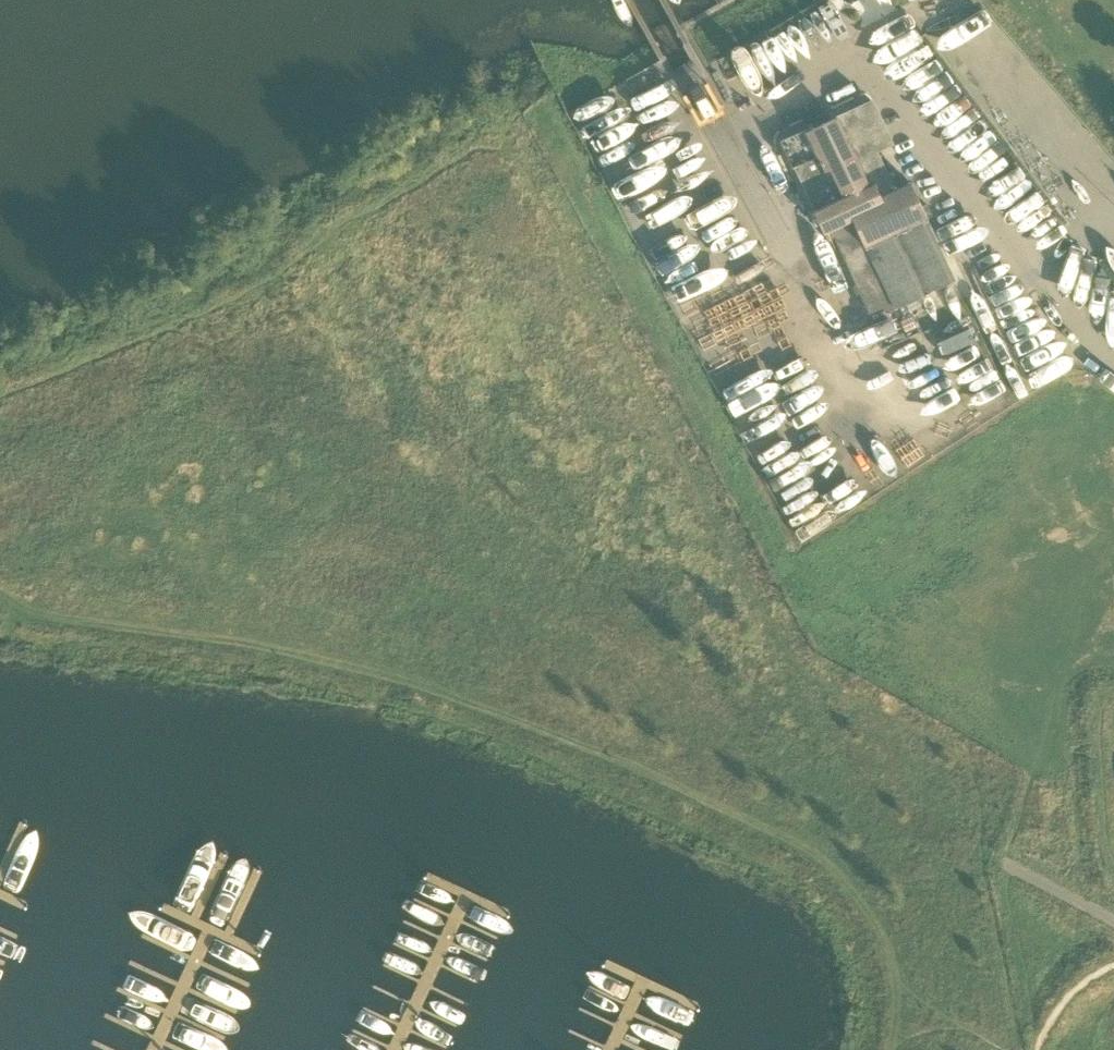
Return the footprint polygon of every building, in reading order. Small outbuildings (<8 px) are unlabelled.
[(861,10),(879,0),(855,0),(861,10)] [(1003,101),(1008,125),(1019,123),(1014,99),(1003,101)] [(874,319),(955,281),(936,241),(938,240),(911,183),(896,189),(896,188),(894,188),(874,143),(889,136),(873,102),(837,118),(813,129),(784,143),(830,241),(836,238),(874,319)] [(1019,200),(1039,199),(1039,188),(1036,188),(1035,179),(1019,180),(1018,159),(1003,160),(1003,184),(1019,183),(1019,200)]
